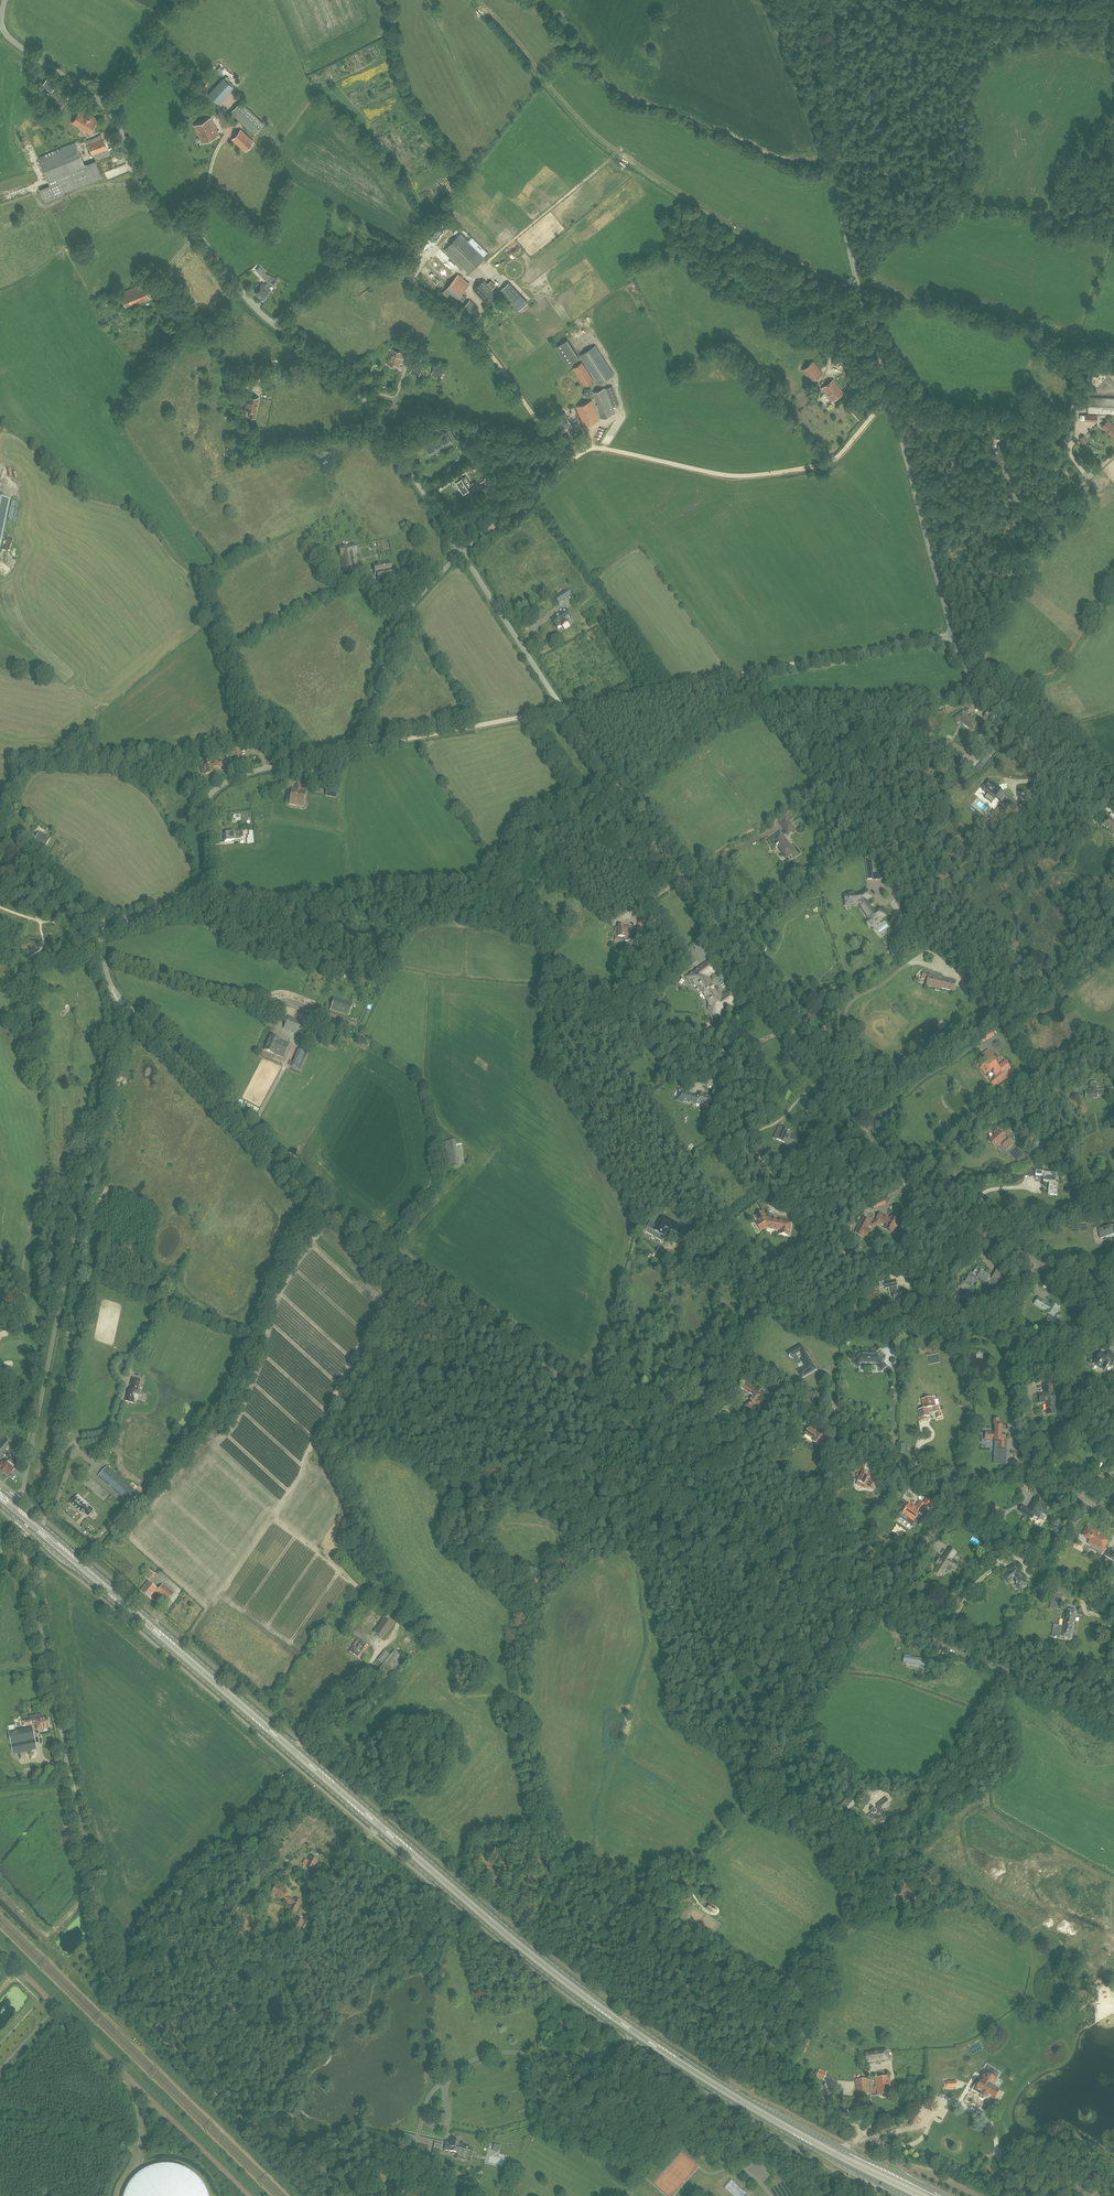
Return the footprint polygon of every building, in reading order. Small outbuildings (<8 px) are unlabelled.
[(224,78),(213,89),(208,95),(218,104),(233,87),(224,78)] [(48,102),(57,111),(67,101),(58,92),(57,93),(53,89),(55,86),(46,80),(42,85),(43,86),(41,89),(49,94),(50,93),(54,96),(48,102)] [(264,124),(240,102),(231,112),(255,134),(264,124)] [(84,131),(89,133),(97,120),(81,109),(72,123),(84,131)] [(210,118),(194,125),(199,136),(200,135),(203,142),(219,135),(214,125),(210,118)] [(241,130),(232,139),(245,150),(253,142),(241,130)] [(106,149),(102,138),(88,143),(92,155),(106,149)] [(82,165),(73,144),(61,148),(38,157),(50,186),(40,190),(45,202),(63,195),(62,193),(102,177),(96,161),(91,162),(82,165)] [(485,258),(460,234),(444,250),(469,274),(485,258)] [(263,278),(269,284),(275,278),(268,274),(263,278)] [(467,297),(463,294),(470,285),(458,274),(443,293),(455,302),(453,304),(459,310),(462,308),(469,316),(478,308),(470,300),(465,305),(463,302),(467,297)] [(474,289),(479,295),(488,305),(498,295),(492,289),(496,286),(491,281),(487,284),(484,280),(474,289)] [(164,293),(167,296),(174,290),(169,285),(170,284),(167,281),(162,286),(165,289),(164,293)] [(260,285),(254,290),(258,295),(268,286),(266,284),(265,285),(263,282),(260,285)] [(528,302),(509,282),(500,291),(519,311),(528,302)] [(149,298),(143,284),(126,291),(126,292),(121,295),(126,306),(131,304),(132,306),(149,298)] [(268,286),(258,295),(262,299),(268,293),(271,291),(269,289),(269,288),(268,286)] [(155,299),(162,308),(169,302),(162,294),(155,299)] [(175,311),(178,315),(182,311),(179,307),(177,304),(172,308),(175,311)] [(579,359),(567,340),(556,347),(568,366),(579,359)] [(598,384),(614,374),(595,345),(580,355),(598,384)] [(404,352),(391,349),(387,364),(398,367),(401,358),(402,358),(404,352)] [(423,353),(414,349),(410,358),(420,362),(423,353)] [(802,370),(811,382),(822,373),(813,361),(802,370)] [(410,372),(419,376),(423,367),(414,363),(410,372)] [(572,371),(574,370),(585,386),(593,380),(582,363),(569,371),(571,374),(573,373),(572,371)] [(434,375),(441,378),(443,373),(436,370),(433,369),(433,370),(431,374),(434,375)] [(260,381),(258,373),(250,375),(251,383),(260,381)] [(843,392),(833,380),(822,389),(831,401),(843,392)] [(238,384),(232,387),(235,395),(242,392),(238,384)] [(275,387),(269,384),(264,396),(270,399),(275,387)] [(597,405),(601,419),(613,414),(604,388),(595,392),(599,404),(597,405)] [(249,417),(255,418),(259,398),(248,395),(245,409),(250,410),(249,417)] [(1089,397),(1088,413),(1113,414),(1113,398),(1089,397)] [(591,401),(577,407),(584,426),(599,420),(591,401)] [(569,420),(565,413),(548,423),(551,428),(554,427),(555,429),(558,432),(572,424),(569,420)] [(1107,419),(1102,424),(1107,429),(1106,430),(1109,433),(1110,432),(1113,436),(1113,426),(1107,419)] [(460,421),(454,425),(457,430),(464,426),(460,421)] [(463,478),(456,482),(463,493),(466,497),(472,493),(470,489),(463,478)] [(470,487),(474,492),(480,488),(477,482),(470,487)] [(10,499),(0,497),(0,547),(10,499)] [(339,548),(343,569),(359,566),(357,553),(355,545),(339,548)] [(379,580),(386,579),(396,577),(395,571),(392,571),(390,561),(383,562),(373,564),(375,575),(377,574),(379,580)] [(559,603),(570,595),(567,590),(555,597),(559,603)] [(562,626),(568,622),(567,620),(571,618),(568,614),(569,613),(566,609),(561,612),(562,613),(552,620),(557,627),(561,624),(562,626)] [(972,730),(973,729),(977,724),(966,716),(964,717),(961,714),(955,719),(958,723),(960,722),(972,730)] [(225,753),(227,758),(234,756),(235,759),(240,757),(238,748),(232,750),(232,751),(225,753)] [(979,759),(983,762),(988,756),(984,753),(979,759)] [(203,766),(205,774),(214,772),(213,769),(222,766),(220,760),(211,763),(211,760),(208,760),(205,761),(199,763),(200,767),(203,766)] [(980,783),(975,790),(979,794),(986,799),(988,796),(992,799),(991,801),(999,806),(1004,799),(989,789),(990,787),(984,783),(985,782),(982,780),(979,783),(980,783)] [(295,789),(292,788),(289,801),(303,804),(305,791),(301,790),(301,786),(296,785),(295,789)] [(339,790),(327,788),(326,795),(337,797),(339,790)] [(1022,811),(1014,822),(1020,826),(1028,816),(1022,811)] [(1113,833),(1113,822),(1111,820),(1113,818),(1110,815),(1102,823),(1113,833)] [(793,831),(796,829),(794,826),(794,827),(792,824),(793,824),(787,816),(779,822),(788,834),(793,831)] [(232,832),(225,833),(226,841),(234,840),(241,839),(241,838),(243,837),(243,830),(232,831),(232,832)] [(51,838),(40,832),(34,842),(45,848),(51,838)] [(30,837),(23,833),(20,840),(27,843),(30,837)] [(776,848),(777,846),(779,846),(786,856),(790,853),(793,857),(798,853),(794,847),(792,848),(783,835),(780,837),(778,836),(779,835),(778,833),(774,836),(770,840),(776,848)] [(872,880),(877,880),(876,872),(874,872),(872,857),(865,858),(868,880),(872,879),(872,880)] [(867,911),(864,912),(869,919),(865,921),(869,927),(873,924),(873,925),(881,919),(880,918),(884,915),(879,908),(875,911),(867,900),(871,897),(867,890),(860,895),(858,895),(852,896),(852,894),(845,895),(846,906),(853,905),(856,905),(857,904),(859,904),(860,904),(860,905),(861,904),(862,904),(867,911)] [(615,935),(615,937),(622,937),(622,941),(629,941),(629,940),(633,940),(632,941),(633,940),(634,940),(634,939),(635,938),(636,936),(636,935),(637,933),(636,932),(636,931),(636,930),(635,929),(635,928),(634,926),(633,926),(632,926),(633,926),(634,927),(629,927),(629,926),(619,925),(618,927),(615,927),(615,931),(614,932),(614,933),(614,934),(615,935)] [(691,955),(685,959),(690,966),(696,961),(691,955)] [(709,961),(707,962),(707,961),(703,964),(704,964),(689,975),(687,977),(691,982),(694,987),(698,987),(701,993),(702,993),(701,994),(703,997),(705,997),(705,998),(709,1003),(708,1007),(712,1012),(716,1017),(718,1016),(729,1008),(728,1007),(738,1001),(730,991),(722,997),(719,993),(715,992),(714,991),(711,986),(709,983),(710,980),(707,976),(716,970),(709,961)] [(982,978),(988,976),(987,973),(990,972),(988,967),(984,969),(984,970),(980,972),(982,978)] [(922,978),(928,980),(926,985),(940,989),(940,988),(954,991),(956,982),(943,979),(944,976),(939,975),(923,971),(922,978)] [(964,991),(969,987),(965,982),(960,986),(964,991)] [(335,998),(331,1009),(349,1014),(352,1003),(335,998)] [(289,1016),(284,1028),(302,1036),(307,1023),(289,1016)] [(341,1024),(328,1020),(325,1028),(338,1032),(341,1024)] [(280,1039),(270,1035),(264,1050),(273,1054),(274,1053),(283,1058),(289,1043),(280,1039)] [(1096,1048),(1092,1051),(1098,1058),(1102,1055),(1096,1048)] [(298,1050),(293,1062),(301,1065),(307,1053),(298,1050)] [(1011,1071),(1008,1065),(1005,1061),(998,1066),(995,1062),(996,1061),(989,1051),(982,1056),(987,1063),(981,1068),(986,1074),(992,1070),(996,1075),(995,1076),(995,1080),(997,1084),(1009,1076),(1007,1073),(1011,1071)] [(1085,1092),(1085,1098),(1097,1097),(1097,1096),(1112,1095),(1112,1091),(1111,1091),(1111,1087),(1105,1087),(1105,1089),(1096,1089),(1095,1083),(1090,1083),(1090,1090),(1089,1090),(1089,1092),(1085,1092)] [(680,1090),(678,1097),(683,1099),(682,1100),(684,1100),(690,1102),(690,1101),(695,1102),(697,1096),(692,1094),(686,1092),(686,1091),(681,1089),(681,1090),(680,1090)] [(699,1092),(697,1096),(695,1102),(696,1101),(700,1102),(699,1104),(710,1107),(714,1095),(710,1094),(709,1096),(708,1096),(705,1095),(705,1094),(699,1092)] [(815,1106),(810,1099),(801,1105),(806,1112),(815,1106)] [(880,1106),(884,1112),(893,1106),(888,1100),(880,1106)] [(786,1139),(789,1140),(790,1139),(794,1141),(796,1134),(793,1133),(793,1132),(789,1130),(789,1129),(784,1126),(784,1128),(783,1128),(782,1130),(778,1128),(775,1133),(774,1138),(784,1142),(786,1139)] [(1000,1143),(1007,1150),(1012,1145),(1011,1144),(1013,1143),(1007,1136),(1005,1137),(998,1128),(994,1132),(995,1134),(988,1140),(995,1148),(1000,1143)] [(457,1159),(454,1139),(445,1140),(448,1161),(457,1159)] [(1030,1149),(1035,1151),(1040,1141),(1035,1139),(1030,1149)] [(1043,1181),(1051,1182),(1051,1186),(1053,1186),(1053,1191),(1050,1191),(1050,1194),(1057,1195),(1059,1178),(1057,1177),(1057,1174),(1044,1173),(1044,1172),(1036,1171),(1035,1172),(1036,1172),(1035,1177),(1044,1178),(1043,1181)] [(791,1223),(778,1220),(769,1218),(763,1210),(755,1216),(758,1221),(755,1223),(760,1231),(767,1227),(774,1228),(782,1230),(781,1234),(788,1236),(791,1223)] [(863,1217),(859,1224),(854,1232),(858,1235),(863,1237),(864,1235),(868,1236),(872,1229),(869,1228),(869,1226),(872,1227),(879,1224),(880,1221),(886,1224),(883,1228),(894,1233),(900,1221),(890,1215),(890,1217),(880,1212),(875,1219),(876,1220),(876,1221),(872,1222),(863,1217)] [(658,1227),(655,1225),(653,1229),(664,1236),(669,1227),(679,1233),(682,1228),(664,1217),(658,1227)] [(1106,1237),(1113,1236),(1113,1226),(1098,1229),(1100,1239),(1106,1237)] [(994,1288),(997,1284),(1003,1274),(997,1270),(991,1280),(989,1279),(990,1277),(983,1272),(984,1270),(982,1269),(982,1268),(982,1267),(981,1267),(981,1266),(980,1266),(979,1267),(978,1266),(977,1267),(976,1267),(973,1273),(970,1272),(968,1276),(964,1282),(971,1286),(972,1284),(975,1287),(978,1282),(977,1282),(979,1279),(986,1283),(987,1281),(989,1283),(988,1284),(994,1288)] [(881,1288),(885,1287),(885,1288),(888,1288),(890,1297),(893,1298),(894,1301),(905,1299),(904,1291),(900,1291),(898,1290),(897,1286),(896,1280),(882,1283),(882,1282),(879,1283),(880,1287),(881,1288)] [(1052,1302),(1050,1304),(1038,1297),(1034,1304),(1046,1312),(1045,1312),(1053,1317),(1051,1322),(1057,1324),(1061,1317),(1057,1314),(1061,1307),(1052,1302)] [(812,1363),(803,1347),(800,1346),(790,1352),(789,1355),(794,1358),(797,1356),(798,1358),(801,1357),(806,1366),(812,1363)] [(1111,1353),(1112,1352),(1110,1350),(1107,1355),(1101,1351),(1093,1363),(1105,1370),(1107,1366),(1111,1368),(1113,1363),(1113,1354),(1111,1353)] [(861,1353),(856,1359),(861,1364),(876,1365),(882,1370),(886,1366),(881,1360),(882,1359),(876,1353),(861,1353)] [(149,1377),(151,1370),(136,1366),(134,1373),(149,1377)] [(134,1395),(135,1395),(136,1396),(137,1391),(136,1391),(139,1380),(132,1378),(130,1385),(131,1385),(130,1389),(128,1389),(125,1401),(132,1403),(134,1395)] [(763,1399),(768,1398),(775,1397),(774,1391),(767,1392),(766,1392),(761,1389),(759,1392),(756,1390),(757,1389),(746,1381),(742,1387),(753,1396),(744,1407),(751,1412),(757,1404),(756,1403),(760,1397),(763,1399)] [(1046,1402),(1047,1411),(1047,1414),(1055,1414),(1055,1410),(1054,1402),(1055,1402),(1055,1393),(1053,1393),(1052,1385),(1044,1386),(1044,1393),(1039,1394),(1040,1402),(1046,1402)] [(935,1406),(934,1399),(933,1397),(921,1399),(923,1409),(918,1410),(920,1418),(919,1418),(919,1421),(927,1420),(927,1417),(929,1416),(929,1413),(936,1412),(937,1418),(941,1417),(940,1411),(939,1411),(938,1406),(935,1406)] [(804,1414),(811,1418),(815,1413),(808,1408),(804,1414)] [(998,1439),(998,1442),(998,1448),(998,1453),(1004,1453),(1005,1449),(1004,1449),(1004,1448),(1004,1439),(1006,1439),(1006,1435),(1003,1435),(1002,1435),(1003,1425),(999,1425),(999,1419),(994,1419),(994,1425),(995,1425),(995,1432),(984,1431),(984,1438),(998,1439)] [(805,1433),(814,1439),(812,1441),(819,1446),(820,1445),(825,1448),(829,1442),(824,1438),(825,1438),(818,1433),(818,1434),(809,1428),(805,1433)] [(789,1445),(786,1450),(792,1454),(795,1450),(789,1445)] [(0,1464),(0,1469),(0,1471),(3,1473),(5,1472),(8,1475),(10,1472),(11,1473),(15,1468),(14,1468),(17,1465),(10,1460),(8,1462),(7,1461),(5,1464),(3,1462),(0,1464)] [(862,1483),(860,1486),(865,1489),(867,1486),(873,1490),(877,1481),(871,1478),(872,1477),(866,1474),(867,1473),(864,1471),(866,1467),(861,1465),(858,1470),(859,1470),(856,1476),(860,1477),(857,1481),(862,1483)] [(98,1476),(108,1485),(125,1500),(134,1490),(107,1466),(98,1476)] [(89,1506),(88,1508),(86,1506),(86,1505),(76,1497),(75,1497),(70,1503),(80,1512),(81,1512),(83,1509),(85,1511),(84,1512),(84,1513),(88,1516),(87,1516),(88,1516),(93,1510),(94,1510),(93,1509),(90,1506),(89,1506)] [(930,1507),(934,1501),(927,1497),(923,1503),(930,1507)] [(1040,1518),(1044,1511),(1046,1512),(1049,1505),(1036,1498),(1030,1509),(1023,1505),(1019,1512),(1032,1519),(1034,1516),(1040,1518)] [(903,1513),(914,1521),(925,1505),(919,1501),(915,1508),(909,1504),(903,1513)] [(979,1503),(975,1510),(992,1520),(997,1514),(979,1503)] [(1102,1552),(1105,1548),(1108,1542),(1096,1535),(1097,1532),(1087,1526),(1084,1531),(1082,1535),(1084,1536),(1084,1537),(1089,1540),(1087,1543),(1102,1552)] [(934,1572),(941,1576),(948,1565),(955,1570),(959,1564),(951,1559),(956,1552),(949,1548),(941,1561),(940,1560),(938,1564),(939,1565),(934,1572)] [(1108,1548),(1104,1556),(1112,1560),(1113,1555),(1113,1552),(1108,1548)] [(1027,1583),(1023,1578),(1024,1578),(1019,1569),(1018,1569),(1015,1564),(1007,1568),(1009,1571),(1004,1575),(1008,1582),(1014,1578),(1019,1588),(1027,1583)] [(150,1581),(155,1574),(149,1569),(143,1576),(150,1581)] [(159,1590),(147,1581),(140,1590),(151,1598),(156,1593),(167,1602),(174,1593),(163,1584),(159,1590)] [(1063,1596),(1051,1594),(1050,1599),(1052,1600),(1050,1607),(1061,1609),(1063,1596)] [(1064,1608),(1062,1621),(1059,1620),(1058,1626),(1055,1626),(1054,1628),(1054,1627),(1052,1635),(1053,1635),(1053,1637),(1055,1637),(1054,1638),(1057,1638),(1057,1637),(1059,1638),(1059,1636),(1063,1637),(1065,1637),(1064,1638),(1067,1638),(1068,1637),(1069,1638),(1070,1638),(1072,1623),(1074,1623),(1075,1616),(1074,1616),(1075,1610),(1074,1610),(1068,1609),(1067,1609),(1064,1608)] [(374,1632),(383,1639),(393,1625),(384,1618),(374,1632)] [(358,1639),(349,1651),(360,1658),(368,1646),(358,1639)] [(406,1660),(395,1650),(374,1675),(386,1685),(406,1660)] [(904,1653),(903,1662),(925,1665),(926,1658),(912,1656),(910,1656),(910,1654),(904,1653)] [(383,1663),(386,1659),(380,1654),(377,1659),(383,1663)] [(48,1728),(46,1718),(36,1720),(31,1721),(31,1719),(27,1720),(24,1721),(25,1727),(32,1725),(32,1724),(37,1723),(38,1730),(48,1728)] [(32,1726),(8,1732),(13,1754),(30,1750),(37,1748),(32,1726)] [(874,1808),(872,1809),(871,1810),(871,1812),(871,1813),(868,1816),(868,1817),(876,1826),(877,1827),(885,1820),(885,1819),(885,1818),(890,1813),(888,1810),(887,1810),(886,1809),(886,1810),(884,1811),(882,1808),(882,1807),(882,1806),(888,1800),(886,1798),(877,1805),(878,1807),(876,1809),(875,1809),(874,1808)] [(853,1817),(850,1820),(857,1827),(860,1824),(853,1817)] [(315,1858),(311,1856),(306,1865),(313,1869),(318,1858),(316,1857),(315,1858)] [(277,1895),(277,1897),(292,1905),(291,1906),(290,1906),(288,1909),(295,1913),(300,1902),(295,1899),(294,1900),(286,1896),(287,1893),(286,1892),(283,1890),(283,1888),(276,1885),(272,1892),(277,1895)] [(715,1907),(714,1907),(708,1903),(705,1908),(711,1912),(714,1907),(715,1907)] [(304,1921),(297,1917),(293,1926),(300,1929),(304,1921)] [(886,2050),(866,2053),(868,2062),(887,2059),(886,2050)] [(977,2085),(975,2084),(972,2090),(980,2095),(981,2096),(981,2097),(981,2098),(982,2099),(983,2099),(984,2099),(985,2098),(986,2099),(987,2096),(994,2100),(1000,2089),(994,2086),(998,2079),(992,2076),(995,2070),(989,2067),(985,2074),(982,2073),(978,2079),(979,2080),(977,2085)] [(826,2074),(819,2071),(816,2077),(823,2080),(826,2074)] [(884,2077),(880,2077),(875,2078),(876,2086),(874,2086),(875,2090),(877,2090),(877,2091),(878,2095),(892,2093),(891,2088),(889,2076),(884,2077)] [(858,2095),(870,2094),(868,2079),(856,2080),(857,2088),(858,2088),(858,2090),(857,2090),(858,2095)] [(852,2098),(841,2095),(839,2103),(851,2106),(852,2098)] [(458,2144),(459,2141),(453,2140),(452,2143),(447,2141),(445,2150),(458,2153),(457,2155),(462,2156),(462,2158),(465,2158),(467,2157),(470,2158),(471,2152),(472,2148),(463,2146),(463,2145),(458,2144)] [(208,2191),(205,2186),(202,2181),(198,2176),(194,2172),(189,2169),(184,2166),(178,2164),(173,2163),(167,2162),(161,2162),(155,2163),(150,2165),(144,2168),(139,2171),(135,2175),(131,2179),(127,2184),(125,2189),(123,2194),(122,2195),(209,2195),(208,2191)]
